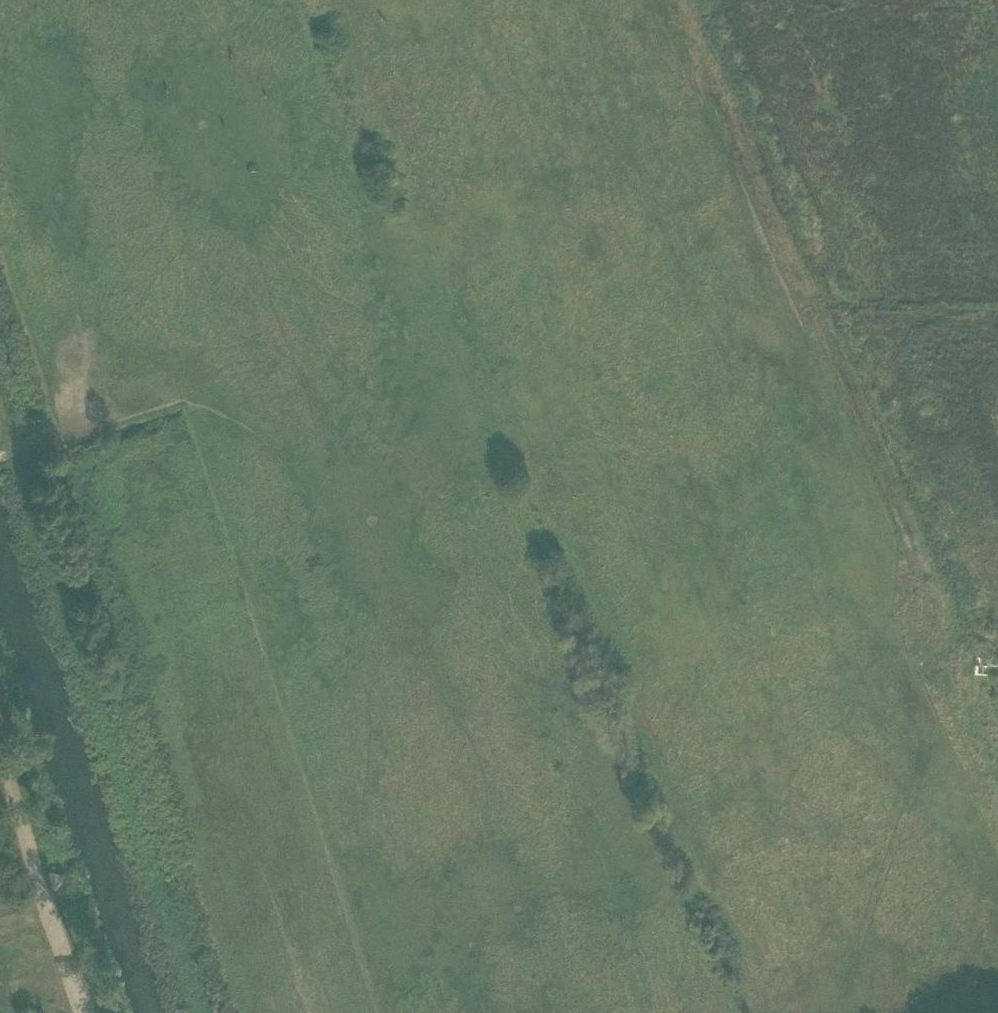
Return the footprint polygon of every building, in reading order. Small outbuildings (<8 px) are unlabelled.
[(59,870),(49,868),(46,869),(52,888),(56,887),(63,880),(59,870)]
